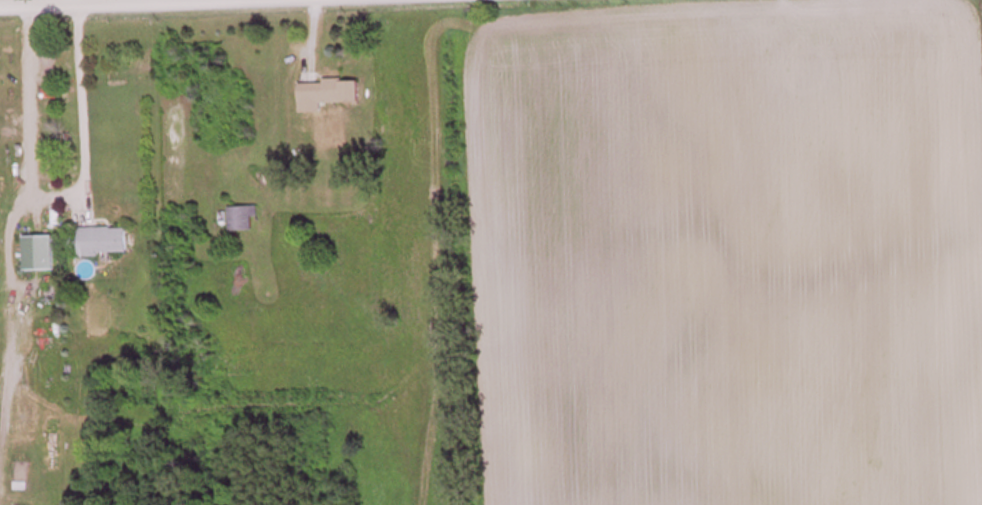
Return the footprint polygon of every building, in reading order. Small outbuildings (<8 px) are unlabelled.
[(362,83),(303,84),(303,106),(362,106),(362,83)] [(231,233),(254,233),(254,219),(259,219),(259,209),(231,209),(231,233)] [(130,256),(130,229),(82,229),(82,256),(130,256)] [(56,272),(56,237),(26,237),(26,272),(56,272)]
